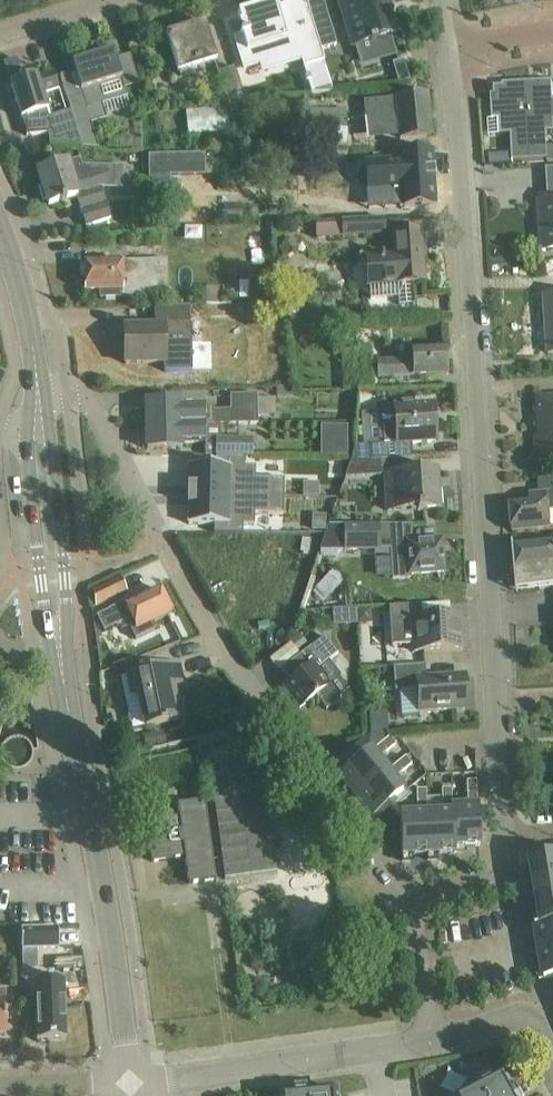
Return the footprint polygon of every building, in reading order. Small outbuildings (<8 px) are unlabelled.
[(234,38),(243,68),(245,68),(244,67),(260,62),(263,70),(286,63),(287,64),(289,64),(287,58),(300,54),(304,66),(302,66),(303,68),(325,61),(322,50),(310,12),(307,0),(304,0),(305,1),(278,9),(262,14),(260,8),(263,7),(263,6),(237,13),(240,23),(239,23),(238,24),(241,34),(239,34),(240,37),(234,38)] [(346,20),(351,18),(359,45),(365,63),(396,53),(390,35),(396,34),(386,0),(340,0),(346,20)] [(326,8),(311,12),(322,50),(337,45),(332,29),(326,8)] [(196,65),(216,59),(205,23),(166,35),(177,71),(179,70),(180,74),(197,69),(196,65)] [(127,97),(120,72),(113,51),(72,63),(81,91),(80,91),(82,96),(68,101),(71,111),(82,147),(99,148),(91,124),(107,119),(103,105),(127,97)] [(16,59),(4,63),(8,76),(20,72),(16,59)] [(403,60),(392,64),(398,84),(410,81),(403,60)] [(217,72),(227,106),(245,105),(234,67),(217,72)] [(49,119),(46,110),(41,93),(58,88),(53,73),(36,79),(36,78),(11,86),(27,135),(27,136),(48,134),(49,147),(64,146),(82,147),(71,111),(49,119)] [(526,82),(530,161),(548,160),(548,147),(547,133),(552,133),(552,81),(526,82)] [(494,102),(491,102),(492,120),(493,120),(499,120),(500,135),(511,135),(512,154),(512,162),(530,161),(526,82),(503,83),(503,86),(494,86),(494,95),(494,102)] [(400,138),(408,138),(431,136),(427,95),(364,101),(365,119),(398,116),(400,138)] [(187,135),(230,132),(228,107),(186,110),(187,135)] [(301,141),(301,145),(346,145),(346,110),(300,111),(300,117),(279,118),(279,121),(277,121),(277,142),(301,141)] [(391,161),(365,162),(367,191),(393,189),(400,189),(401,206),(401,207),(435,205),(432,150),(398,152),(398,153),(398,160),(391,161)] [(204,155),(148,156),(149,209),(180,209),(180,188),(170,188),(169,177),(204,176),(204,155)] [(500,155),(490,155),(490,165),(501,164),(500,155)] [(86,227),(111,219),(101,189),(110,186),(104,166),(82,166),(80,158),(38,172),(49,206),(61,202),(62,204),(66,202),(66,200),(77,197),(86,227)] [(539,202),(542,251),(552,250),(552,201),(539,202)] [(342,237),(342,238),(385,235),(383,219),(334,223),(336,237),(342,237)] [(411,283),(424,282),(420,231),(394,233),(395,257),(366,259),(369,299),(398,297),(399,305),(413,304),(411,283)] [(168,297),(167,282),(167,261),(85,262),(85,291),(100,291),(100,299),(168,297)] [(232,312),(232,304),(232,292),(219,292),(219,288),(201,288),(202,309),(217,309),(217,312),(232,312)] [(155,327),(124,328),(125,364),(147,363),(164,363),(164,372),(192,371),(191,339),(188,339),(188,309),(177,309),(155,309),(155,327)] [(389,363),(376,364),(378,379),(447,374),(445,347),(412,349),(412,361),(389,363)] [(214,425),(224,424),(232,424),(258,424),(257,394),(230,395),(230,410),(213,410),(213,407),(181,407),(181,401),(146,402),(147,426),(204,424),(214,425)] [(552,456),(552,398),(539,399),(541,437),(537,437),(538,457),(552,456)] [(379,444),(354,446),(349,463),(380,461),(412,459),(411,443),(435,442),(433,406),(381,409),(383,445),(379,445),(379,444)] [(214,425),(204,424),(147,426),(147,450),(182,449),(182,443),(204,442),(204,425),(214,425)] [(345,454),(345,424),(318,424),(318,454),(345,454)] [(253,440),(216,439),(216,456),(253,457),(253,440)] [(189,494),(283,497),(284,479),(255,478),(255,467),(244,466),(244,457),(216,456),(215,456),(215,465),(190,465),(189,494)] [(380,461),(349,463),(344,479),(381,476),(380,461)] [(417,509),(418,511),(423,511),(423,509),(439,508),(437,471),(385,475),(387,511),(417,509)] [(513,532),(551,528),(549,511),(552,510),(552,478),(539,479),(540,495),(530,496),(531,501),(511,503),(512,516),(509,519),(509,526),(513,529),(513,532)] [(304,484),(304,496),(318,496),(318,484),(304,484)] [(283,497),(189,494),(188,524),(213,524),(213,534),(242,534),(242,525),(253,525),(254,514),(283,514),(283,497)] [(312,530),(324,530),(325,516),(313,515),(312,530)] [(410,526),(345,526),(345,551),(380,551),(380,549),(381,549),(391,549),(393,579),(411,578),(411,574),(421,573),(443,571),(441,541),(411,543),(410,526)] [(515,545),(513,545),(517,592),(552,587),(552,542),(515,545)] [(120,578),(95,590),(97,606),(126,592),(120,578)] [(109,611),(96,617),(104,632),(116,626),(127,622),(135,639),(156,629),(153,623),(170,614),(158,589),(142,597),(140,593),(122,601),(124,603),(109,610),(109,611)] [(414,652),(441,650),(463,649),(461,615),(422,618),(421,605),(389,607),(392,646),(414,644),(414,652)] [(299,656),(281,670),(290,681),(284,687),(300,708),(316,696),(327,710),(340,699),(339,698),(329,685),(330,685),(339,678),(340,677),(328,660),(338,652),(326,636),(310,648),(301,655),(299,656)] [(145,727),(180,719),(173,687),(184,684),(180,665),(127,676),(132,696),(138,694),(145,727)] [(403,667),(393,667),(394,691),(400,690),(402,717),(418,716),(418,712),(445,710),(467,709),(465,675),(426,678),(425,665),(403,667)] [(250,726),(235,730),(238,743),(253,740),(250,726)] [(381,757),(396,745),(390,737),(374,749),(367,755),(360,761),(353,766),(346,772),(339,778),(353,796),(349,799),(352,802),(356,799),(355,798),(390,769),(381,757)] [(367,755),(374,749),(365,738),(358,744),(367,755)] [(360,761),(367,755),(358,744),(351,750),(360,761)] [(353,766),(360,761),(351,750),(344,755),(353,766)] [(346,772),(353,766),(344,755),(337,761),(346,772)] [(375,816),(378,820),(391,810),(387,806),(407,790),(397,777),(412,764),(406,757),(390,769),(355,798),(356,799),(369,815),(365,819),(368,822),(375,816)] [(339,778),(346,772),(337,761),(330,767),(339,778)] [(260,767),(210,774),(224,880),(277,873),(260,767)] [(456,847),(479,846),(476,781),(467,781),(467,801),(452,802),(454,852),(457,852),(456,847)] [(454,852),(452,802),(451,789),(442,789),(442,809),(427,810),(427,855),(427,860),(432,860),(431,855),(454,854),(454,852)] [(427,855),(427,810),(426,790),(416,790),(417,810),(400,811),(402,861),(406,861),(406,856),(427,855)] [(205,800),(178,804),(179,817),(145,821),(152,862),(185,858),(188,884),(215,881),(205,800)] [(533,862),(536,879),(552,876),(552,859),(533,862)] [(552,924),(552,876),(536,879),(543,926),(552,924)] [(543,926),(537,927),(540,950),(541,952),(552,950),(552,924),(543,926)] [(35,934),(36,948),(63,946),(62,932),(35,934)] [(535,950),(536,954),(540,975),(539,975),(540,979),(552,977),(552,950),(541,952),(540,950),(535,950)] [(64,979),(35,980),(37,1041),(66,1040),(64,979)] [(520,1092),(518,1093),(516,1095),(507,1076),(469,1095),(522,1095),(520,1092)]
